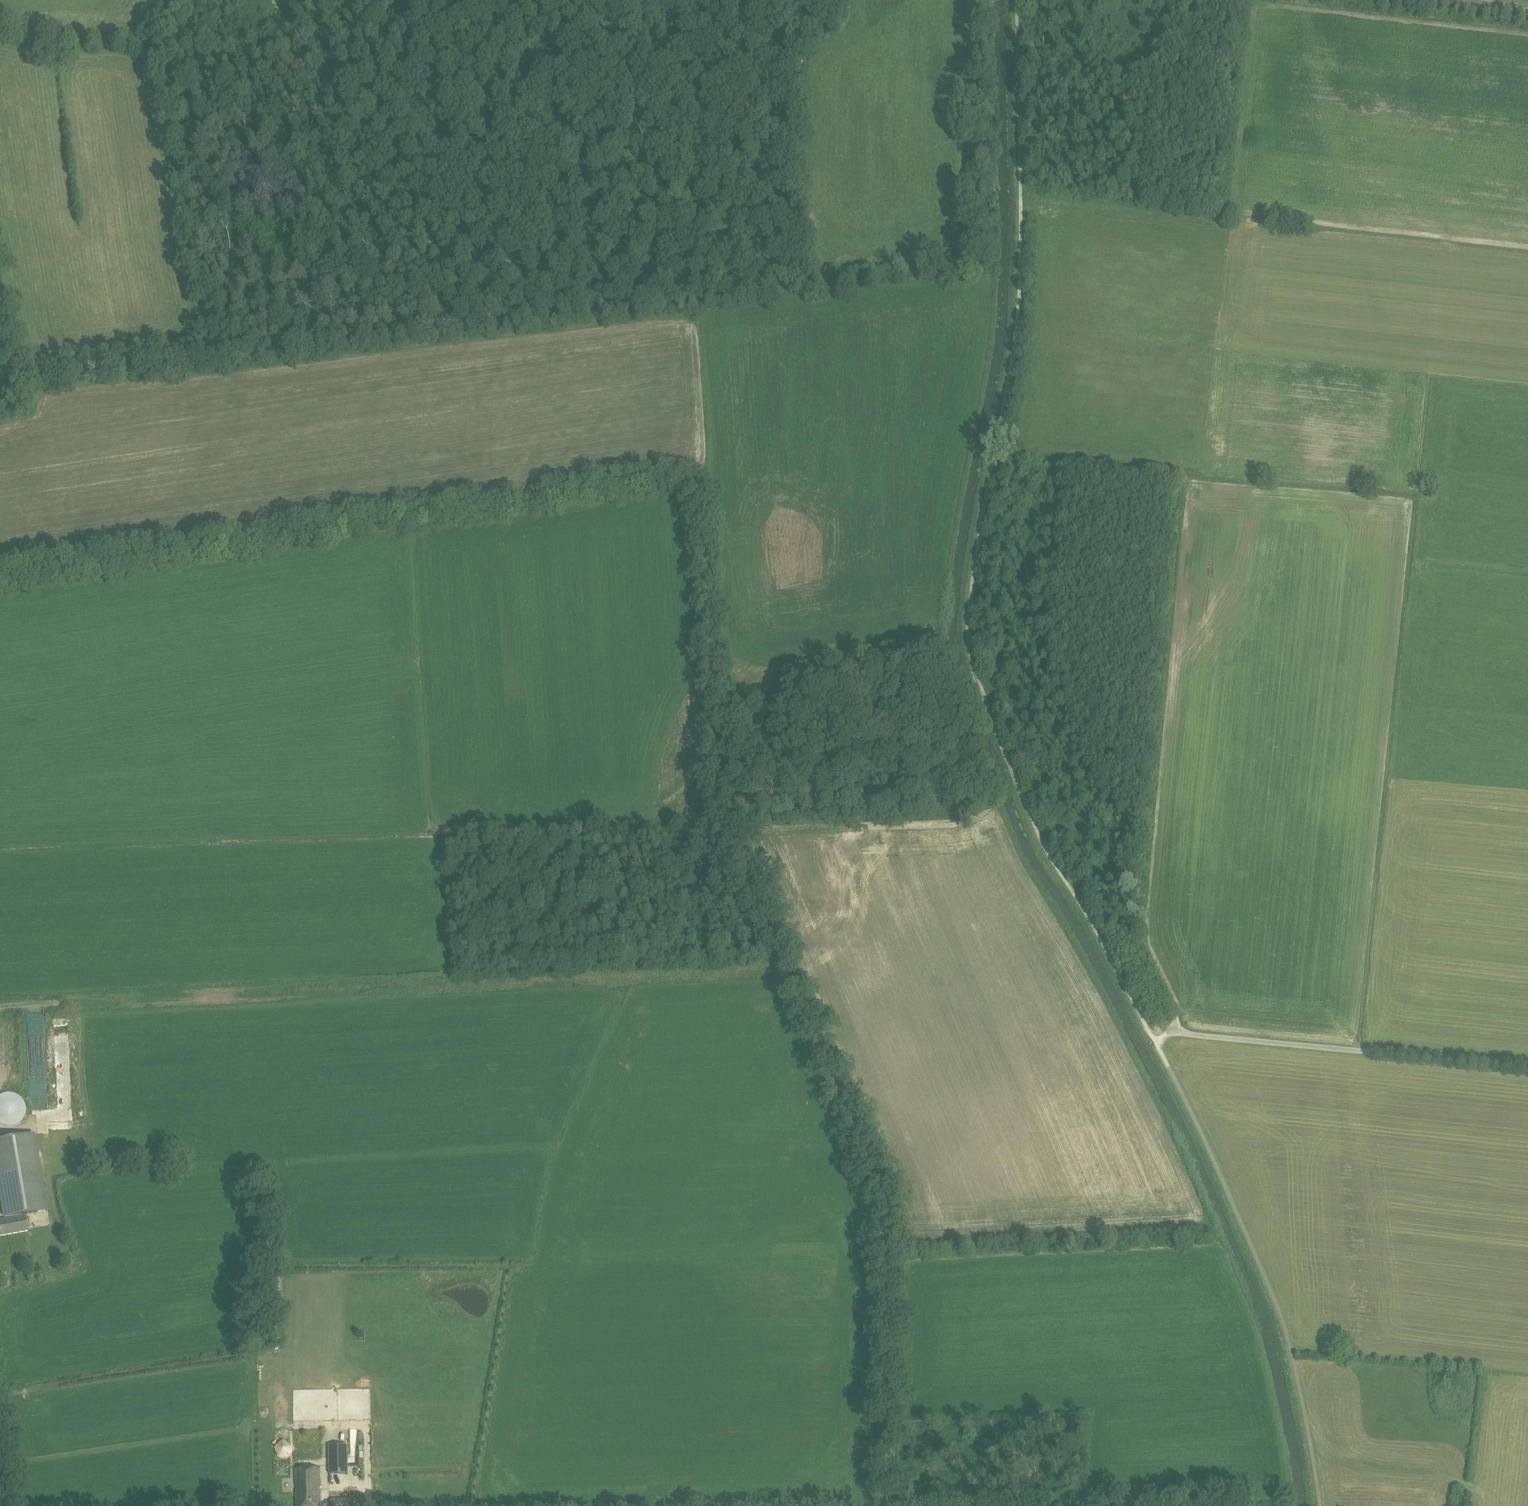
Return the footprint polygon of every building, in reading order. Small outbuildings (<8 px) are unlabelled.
[(3,1206),(5,1218),(34,1213),(34,1217),(37,1216),(36,1213),(46,1211),(33,1134),(17,1137),(0,1141),(0,1207),(3,1206)] [(0,1220),(0,1236),(29,1231),(26,1215),(0,1220)] [(348,1445),(329,1446),(329,1474),(348,1474),(348,1445)] [(319,1478),(321,1478),(320,1468),(294,1468),(294,1479),(295,1479),(296,1505),(320,1505),(319,1478)]
